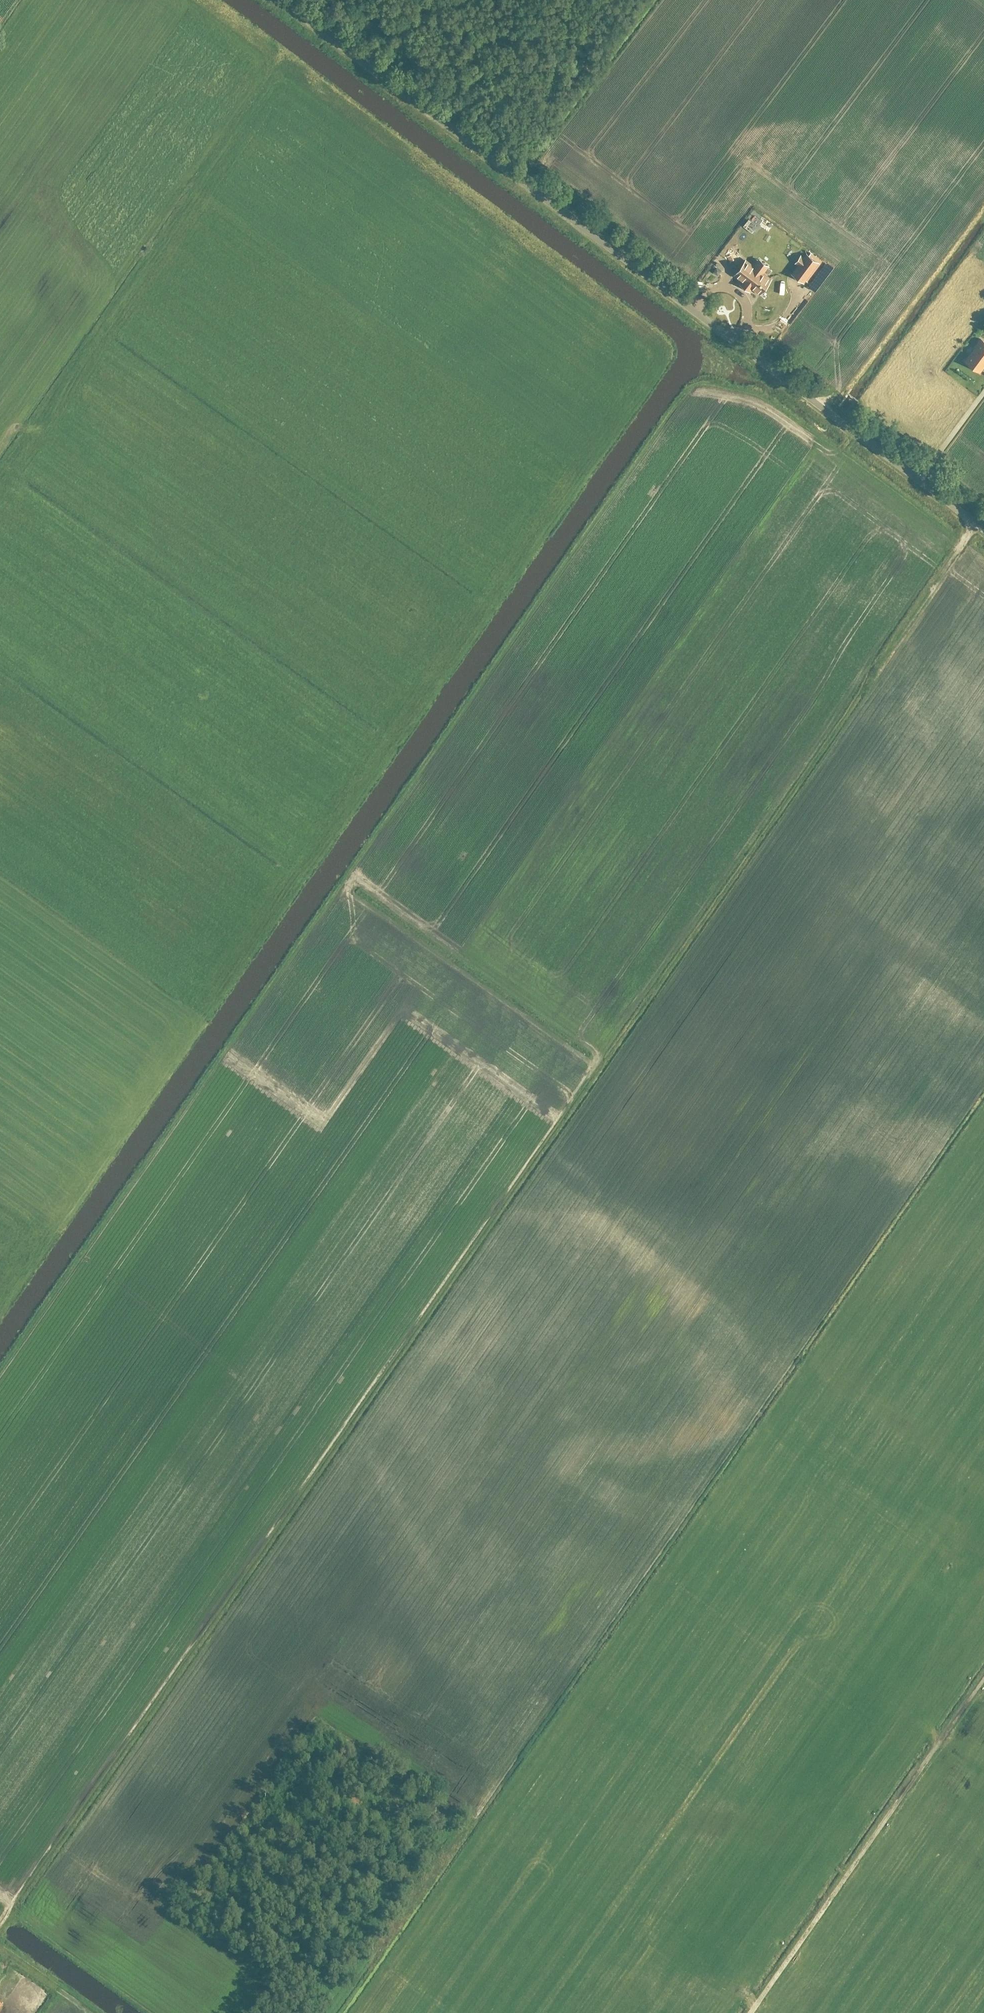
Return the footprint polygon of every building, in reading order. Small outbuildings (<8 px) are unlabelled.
[(804,258),(804,259),(803,258),(798,264),(799,265),(792,274),(804,282),(818,263),(807,255),(804,258)] [(760,294),(770,279),(762,274),(768,266),(759,260),(754,267),(746,261),(736,275),(743,281),(741,284),(749,291),(752,288),(760,294)] [(741,291),(744,288),(734,279),(731,283),(741,291)] [(965,362),(980,372),(983,367),(983,342),(980,339),(973,349),(974,350),(965,362)]
